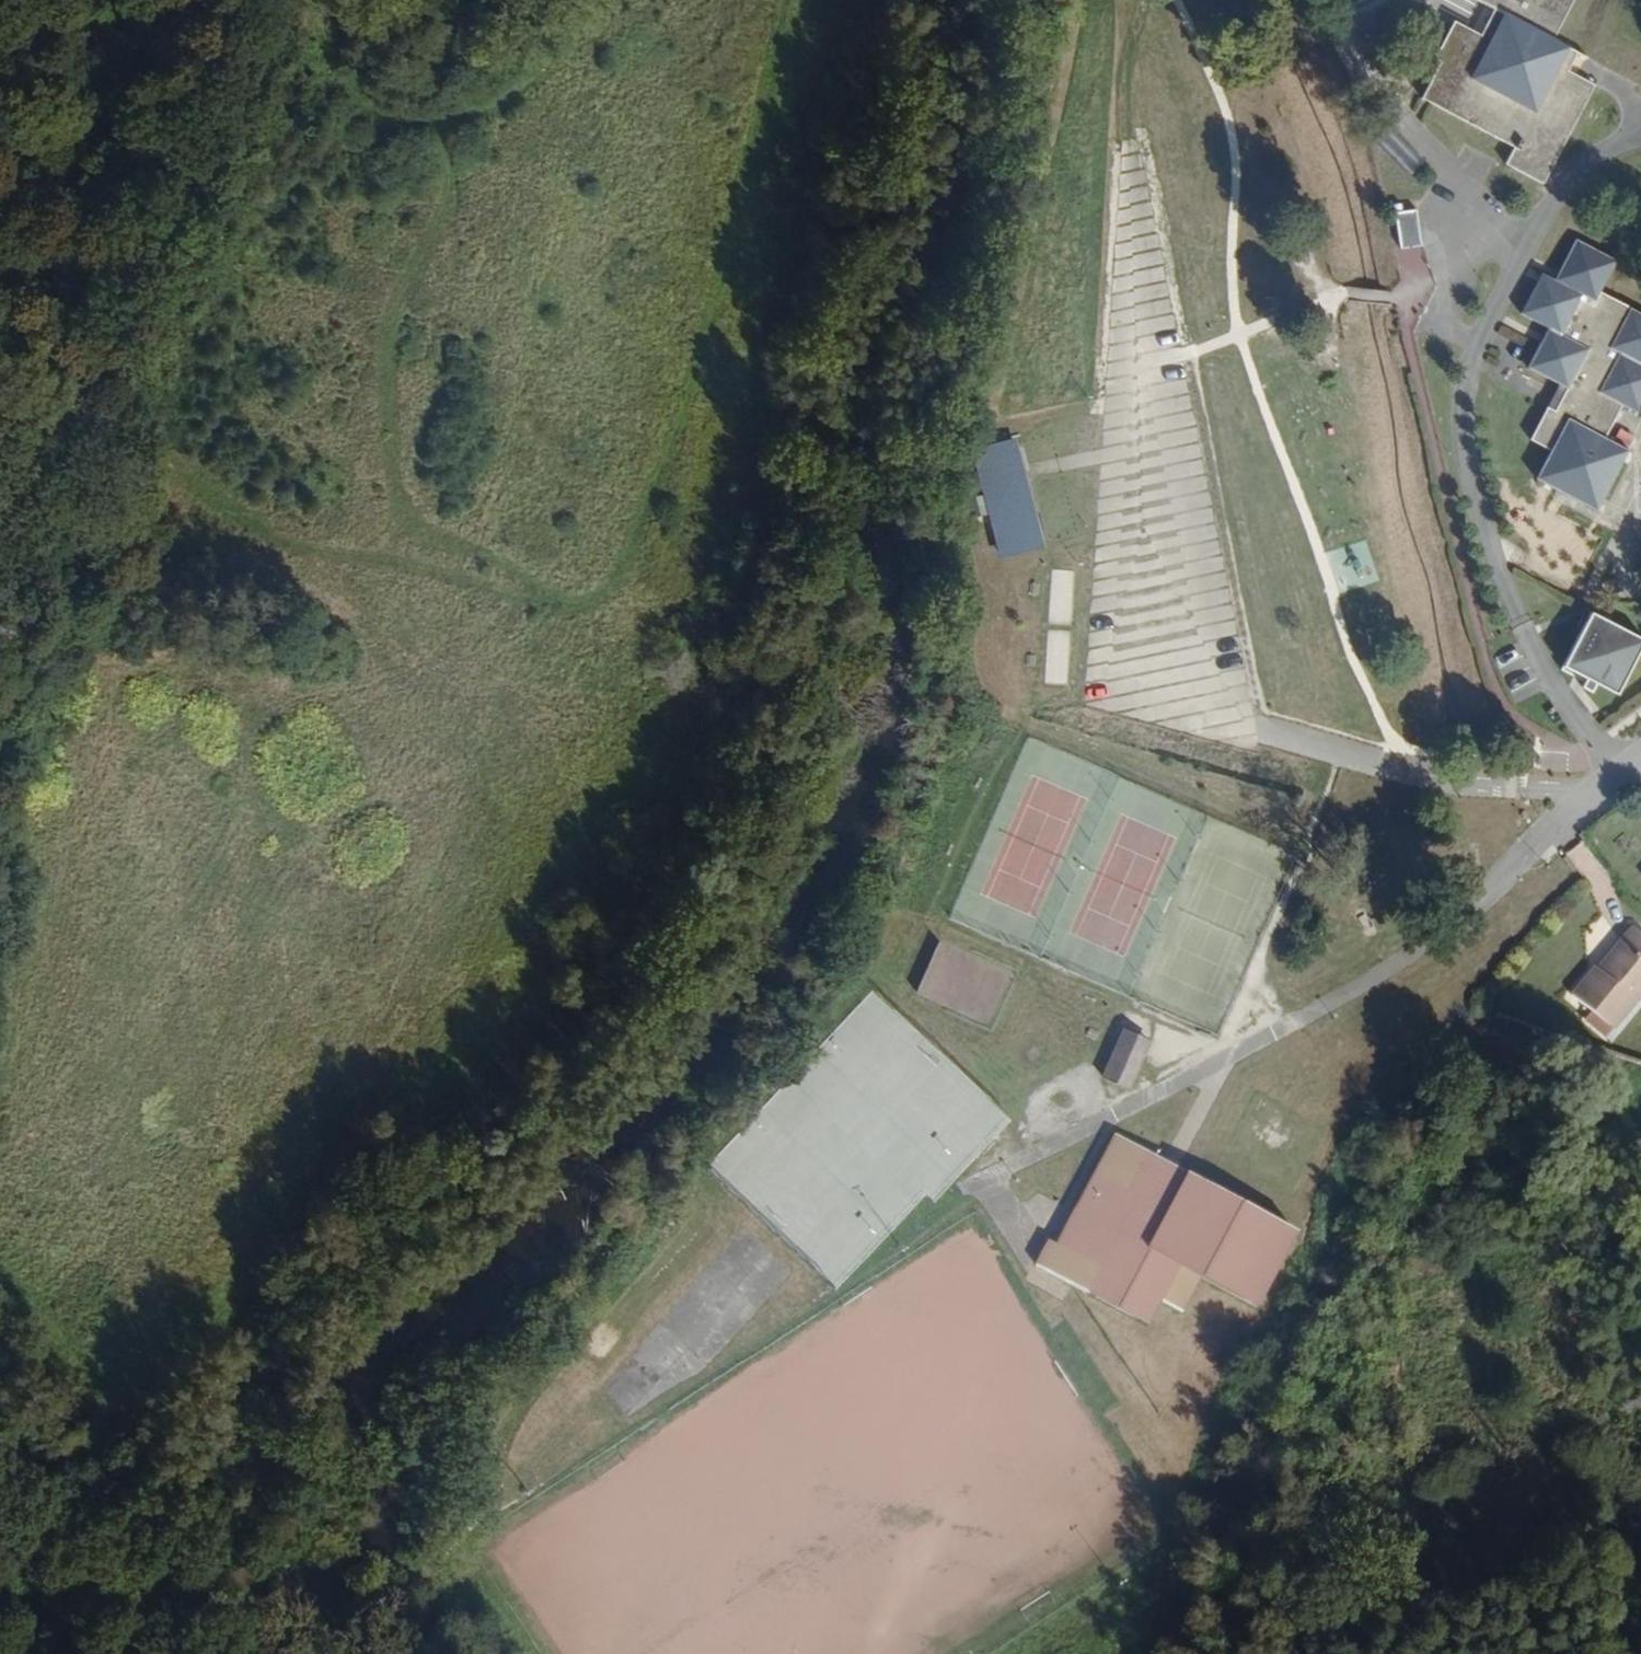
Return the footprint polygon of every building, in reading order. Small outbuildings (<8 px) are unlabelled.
[(1579,0),(1475,0),(1469,14),(1498,31),(1486,53),(1451,37),(1432,79),(1438,83),(1422,119),(1510,166),(1505,182),(1545,201),(1592,103),(1569,92),(1578,73),(1550,56),(1579,0)] [(1420,251),(1412,213),(1395,217),(1403,253),(1420,251)] [(1544,265),(1524,310),(1545,320),(1528,359),(1566,379),(1550,408),(1539,405),(1522,440),(1543,452),(1533,478),(1599,506),(1626,448),(1608,437),(1623,397),(1640,404),(1640,305),(1602,287),(1618,249),(1581,233),(1564,272),(1544,265)] [(990,492),(975,496),(981,516),(996,513),(990,492)] [(1640,660),(1640,653),(1590,630),(1567,685),(1619,708),(1640,660)] [(1587,1008),(1592,1013),(1586,1021),(1600,1032),(1606,1024),(1608,1026),(1640,986),(1640,939),(1625,927),(1615,939),(1618,943),(1597,968),(1593,965),(1568,993),(1587,1008)] [(1592,1013),(1587,1008),(1580,1017),(1586,1021),(1592,1013)] [(1122,1029),(1103,1076),(1131,1087),(1150,1041),(1122,1029)] [(1172,1160),(1116,1133),(1057,1244),(1049,1239),(1035,1265),(1148,1325),(1160,1303),(1182,1315),(1200,1282),(1256,1312),(1300,1229),(1172,1160)]
